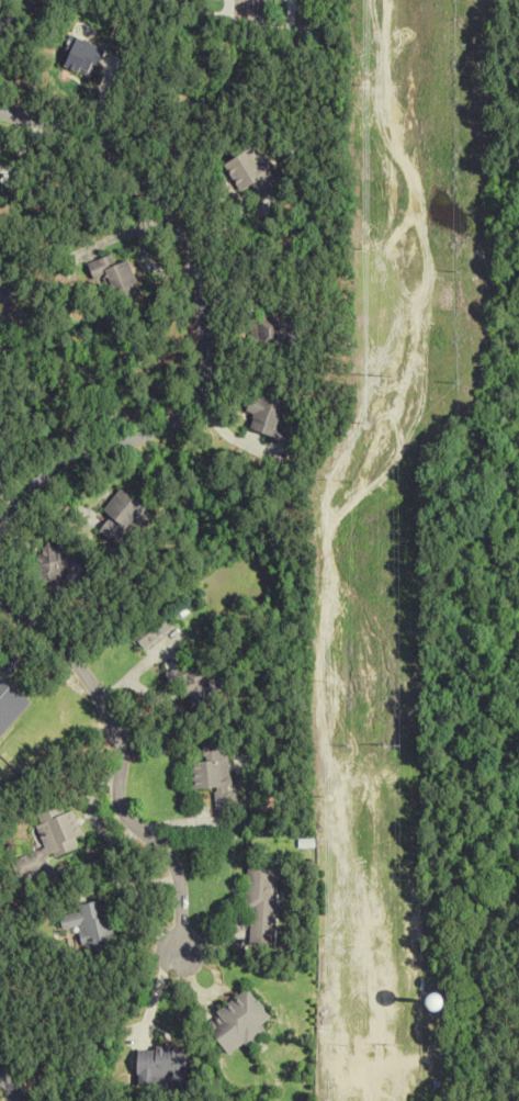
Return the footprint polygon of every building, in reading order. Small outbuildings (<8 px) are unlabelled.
[(97,77),(105,47),(76,40),(68,70),(97,77)] [(239,192),(255,186),(260,199),(278,192),(264,152),(255,155),(249,139),(223,148),(239,192)] [(88,263),(94,280),(108,276),(117,304),(142,296),(131,260),(115,264),(112,256),(88,263)] [(254,345),(296,345),(296,312),(253,313),(254,345)] [(298,433),(282,427),(290,404),(257,391),(249,412),(256,414),(250,430),(293,447),(298,433)] [(112,518),(101,533),(118,546),(147,507),(122,489),(105,512),(112,518)] [(61,592),(76,556),(46,543),(30,578),(61,592)] [(171,628),(160,613),(132,635),(143,650),(171,628)] [(167,675),(171,688),(182,685),(190,711),(220,702),(208,662),(167,675)] [(31,702),(6,679),(0,685),(0,737),(31,702)] [(217,789),(217,806),(233,805),(231,742),(203,744),(204,763),(192,763),(193,790),(217,789)] [(14,859),(22,884),(51,874),(46,858),(80,847),(76,837),(83,834),(75,810),(65,813),(62,805),(36,813),(47,848),(14,859)] [(248,908),(253,908),(252,945),(277,945),(279,866),(250,866),(248,908)] [(62,910),(66,930),(80,927),(86,954),(118,948),(108,900),(62,910)] [(227,1052),(273,1019),(250,988),(218,1011),(230,1026),(215,1037),(227,1052)] [(181,1080),(181,1048),(138,1048),(138,1080),(181,1080)]
